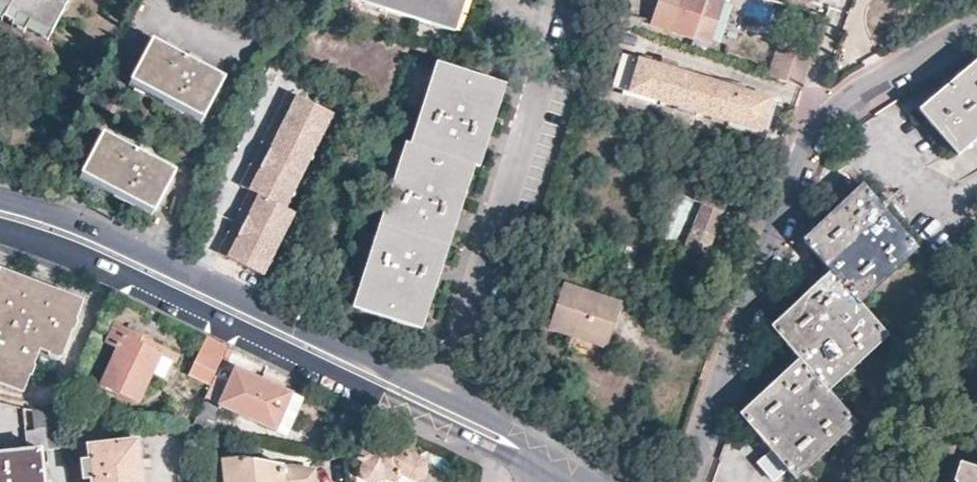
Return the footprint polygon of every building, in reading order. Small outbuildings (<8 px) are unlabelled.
[(2,20),(4,17),(13,22),(11,25),(23,31),(25,29),(47,41),(69,0),(0,0),(0,19),(2,20)] [(456,0),(370,0),(369,3),(446,29),(456,0)] [(655,27),(695,40),(697,37),(712,42),(717,26),(701,21),(708,0),(664,0),(655,27)] [(718,0),(708,0),(701,21),(717,26),(720,15),(725,2),(718,0)] [(203,117),(225,76),(152,39),(131,80),(203,117)] [(810,64),(779,54),(772,78),(803,88),(810,64)] [(661,107),(663,102),(631,92),(640,59),(635,58),(624,96),(661,107)] [(663,102),(694,111),(703,78),(640,59),(631,92),(663,102)] [(948,88),(920,112),(955,153),(976,134),(976,63),(948,88)] [(416,329),(470,166),(473,167),(501,83),(444,64),(417,148),(412,147),(357,310),(382,318),(416,329)] [(703,78),(694,111),(729,122),(761,131),(772,99),(703,78)] [(236,217),(219,251),(236,259),(269,275),(299,213),(291,209),(337,114),(288,90),(241,186),(249,190),(236,217)] [(778,101),(772,99),(761,131),(729,122),(728,128),(765,139),(771,120),(778,101)] [(154,211),(175,170),(103,133),(82,174),(154,211)] [(720,224),(732,193),(688,174),(679,195),(704,205),(685,250),(706,258),(720,224)] [(828,392),(885,340),(857,306),(918,250),(865,187),(831,217),(804,241),(832,275),(801,303),(774,328),(801,361),(765,393),(741,416),(773,454),(759,466),(773,481),(787,470),(795,480),(855,425),(828,392)] [(662,240),(685,250),(704,205),(679,195),(662,240)] [(582,252),(583,245),(574,243),(573,251),(582,252)] [(82,302),(45,288),(2,271),(0,275),(0,333),(2,334),(0,341),(0,382),(22,391),(39,349),(60,357),(82,302)] [(611,335),(622,308),(564,285),(548,327),(570,336),(572,331),(606,345),(611,335)] [(136,403),(162,353),(148,346),(140,341),(142,336),(114,322),(103,343),(116,349),(99,384),(136,403)] [(603,351),(606,345),(572,331),(570,336),(568,342),(575,345),(577,341),(603,351)] [(224,346),(208,338),(197,362),(213,370),(224,346)] [(213,383),(194,424),(208,430),(219,406),(276,432),(294,395),(271,384),(237,368),(227,390),(213,383)] [(302,399),(294,395),(276,432),(284,436),(302,399)] [(62,407),(33,409),(37,451),(41,451),(67,449),(62,407)] [(420,464),(367,438),(357,461),(363,464),(361,467),(359,474),(361,480),(363,481),(379,481),(380,481),(382,478),(384,474),(395,480),(399,481),(403,475),(412,479),(414,480),(415,480),(416,479),(418,479),(422,477),(424,472),(423,467),(420,464)] [(138,441),(88,446),(92,481),(142,481),(138,441)] [(0,455),(0,481),(45,481),(41,451),(37,451),(27,452),(0,455)] [(315,472),(242,460),(225,461),(227,481),(316,481),(315,472)] [(961,462),(956,461),(955,461),(954,462),(951,472),(949,480),(949,481),(950,481),(954,481),(961,462)] [(961,462),(954,481),(976,481),(976,468),(961,462)]
